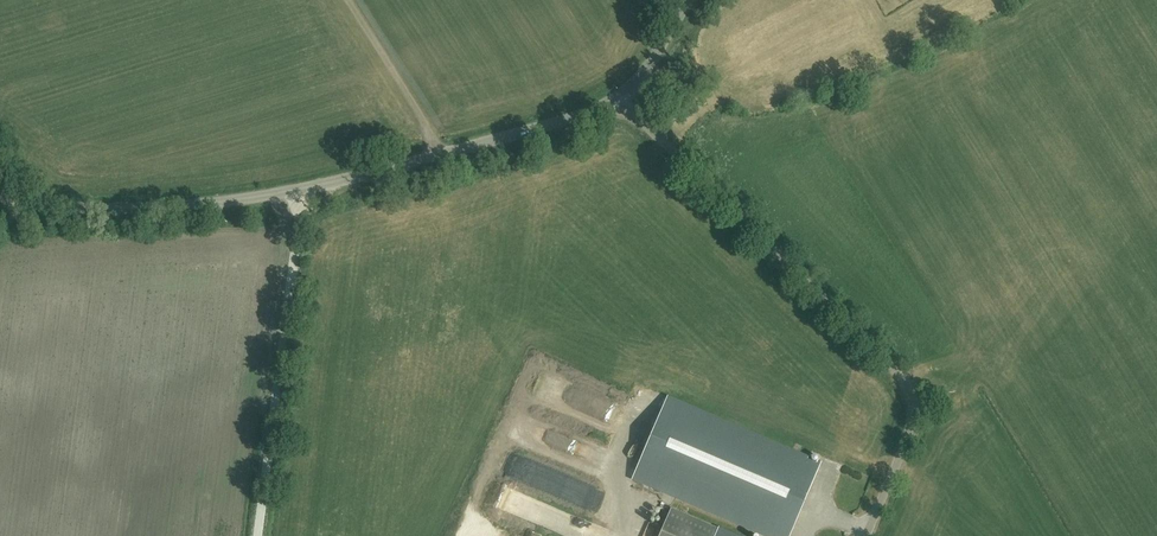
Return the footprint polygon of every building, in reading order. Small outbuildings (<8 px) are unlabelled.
[(531,402),(531,403),(548,411),(554,411),(554,406),(560,409),(558,414),(577,423),(580,417),(586,420),(589,415),(589,409),(586,407),(588,403),(566,401),(567,390),(563,400),(558,399),(540,391),(554,392),(557,385),(551,384),(541,380),(531,402)] [(819,465),(667,400),(634,478),(770,535),(788,535),(819,465)] [(510,475),(575,497),(578,489),(602,497),(605,487),(516,457),(510,475)] [(548,505),(542,523),(553,527),(555,519),(563,522),(561,529),(564,530),(566,524),(564,523),(566,518),(558,515),(561,509),(548,505)]
